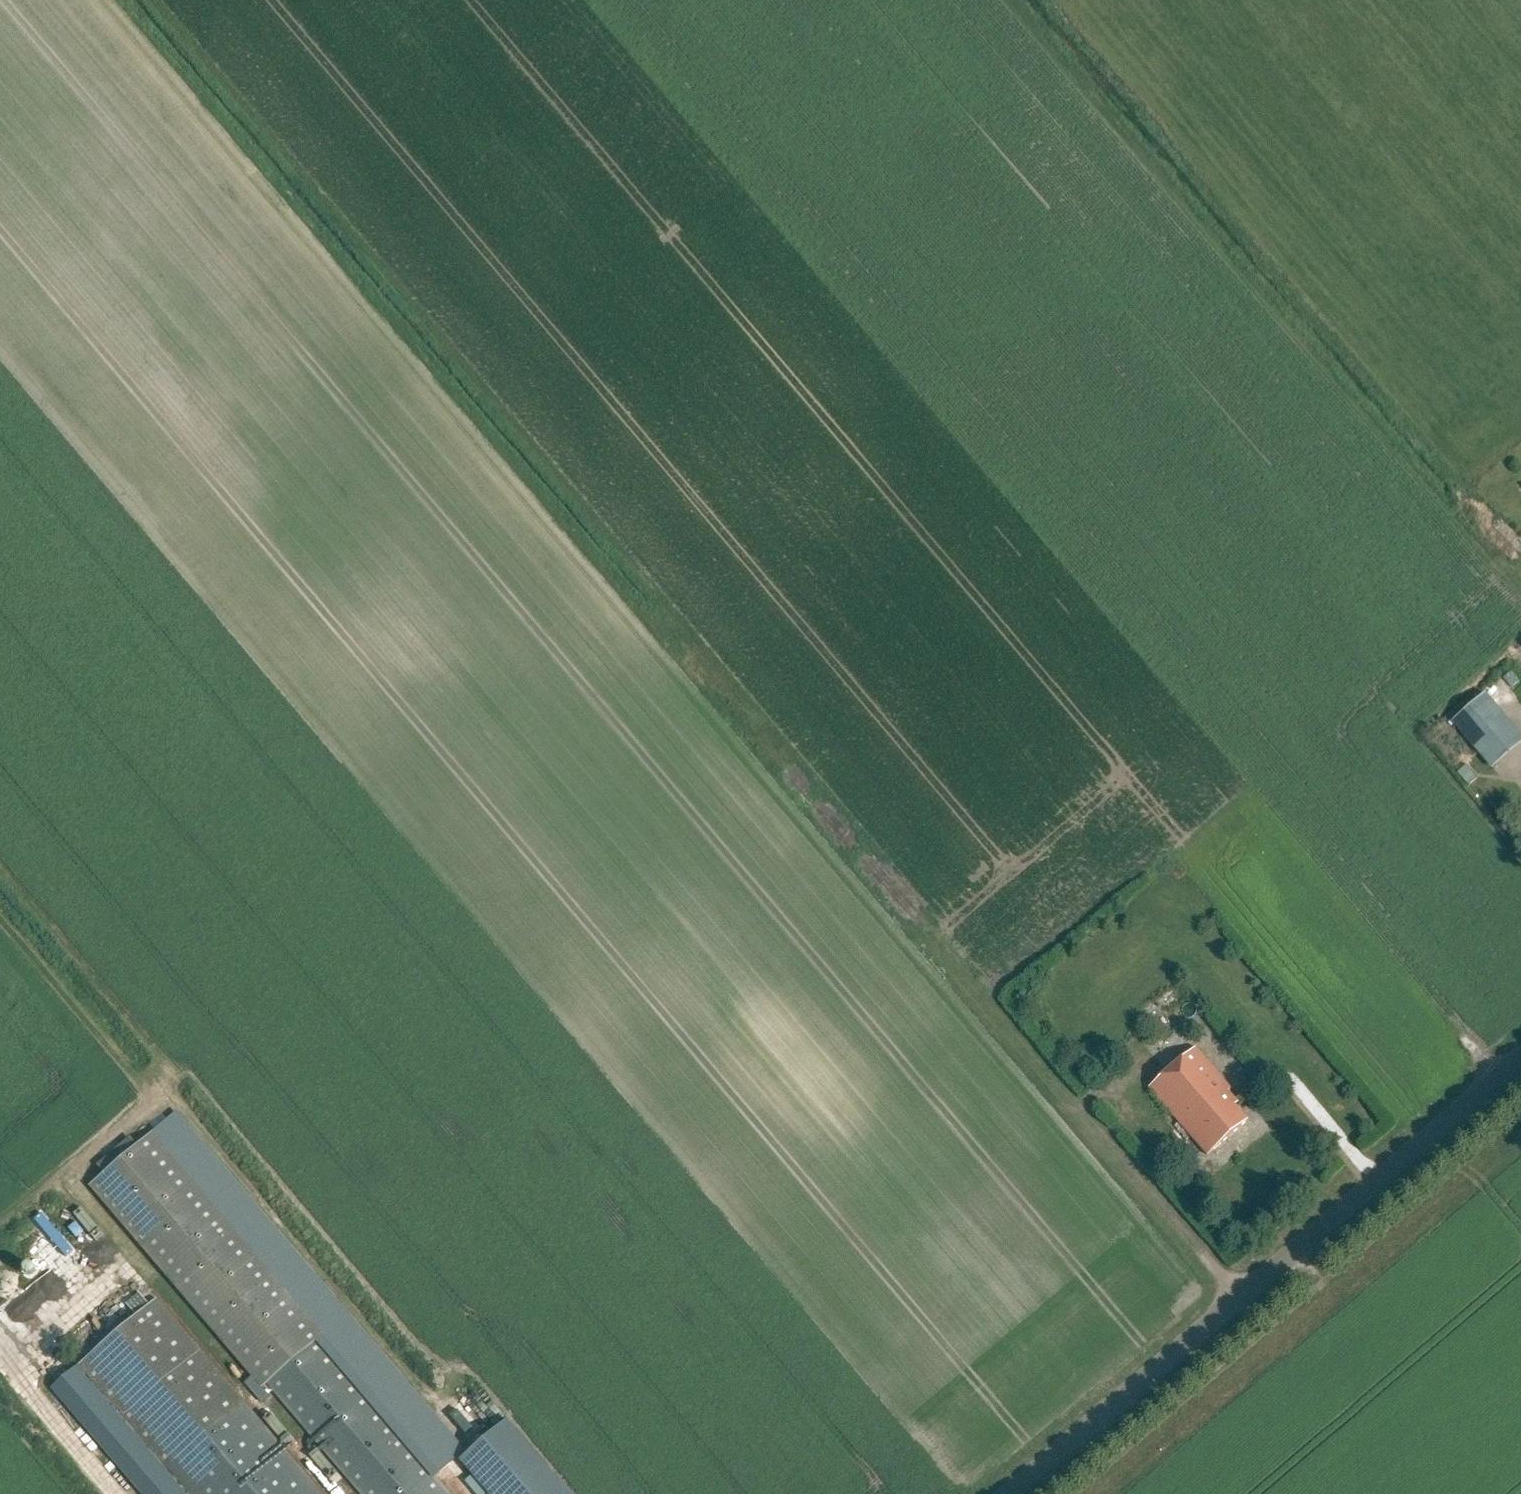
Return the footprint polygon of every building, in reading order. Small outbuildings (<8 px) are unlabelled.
[(1485,694),(1453,721),(1480,754),(1513,726),(1485,694)] [(1466,765),(1457,772),(1469,785),(1478,778),(1466,765)] [(1227,1091),(1230,1089),(1195,1049),(1150,1088),(1208,1155),(1247,1121),(1234,1106),(1237,1103),(1227,1091)] [(91,1186),(263,1388),(268,1383),(362,1493),(449,1493),(434,1477),(464,1452),(176,1113),(151,1134),(137,1146),(130,1139),(99,1165),(105,1173),(91,1186)] [(52,1388),(143,1493),(322,1493),(244,1403),(245,1403),(157,1299),(150,1305),(140,1293),(127,1305),(137,1316),(79,1365),(52,1388)] [(263,1388),(253,1376),(245,1383),(263,1403),(271,1397),(263,1388)] [(470,1453),(461,1461),(490,1493),(571,1493),(508,1420),(485,1440),(478,1432),(463,1444),(470,1453)]
